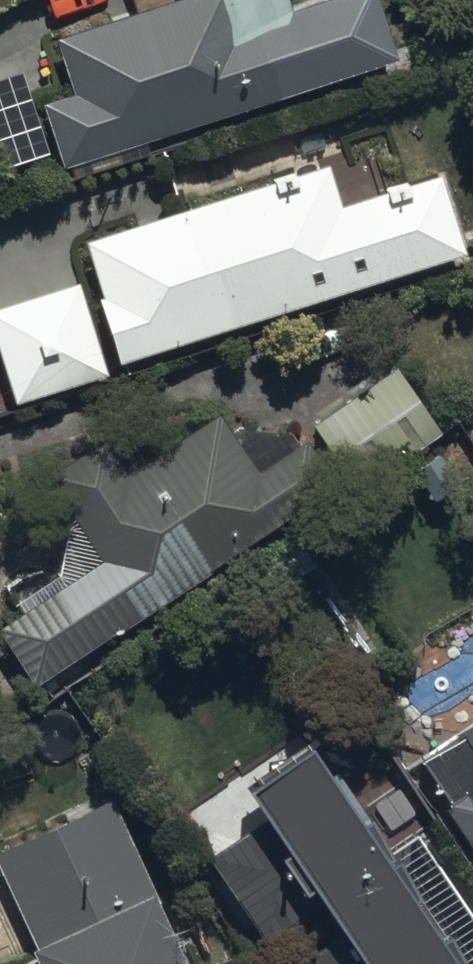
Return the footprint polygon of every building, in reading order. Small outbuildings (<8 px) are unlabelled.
[(59,169),(399,60),(380,0),(364,0),(294,22),(286,0),(175,0),(56,38),(73,93),(38,104),(59,169)] [(98,285),(123,364),(464,256),(439,176),(341,207),(328,165),(85,243),(98,285)] [(15,402),(106,374),(79,287),(0,311),(0,353),(15,402)] [(319,423),(365,491),(444,438),(397,369),(319,423)] [(105,565),(0,636),(0,640),(37,693),(342,487),(303,431),(256,463),(223,415),(144,469),(119,432),(47,481),(72,517),(105,565)] [(472,856),(472,716),(408,760),(472,856)] [(312,755),(252,796),(268,821),(206,863),(263,947),(326,905),(348,937),(308,963),(455,963),(312,755)] [(40,963),(184,963),(115,803),(0,853),(0,872),(40,963)]
